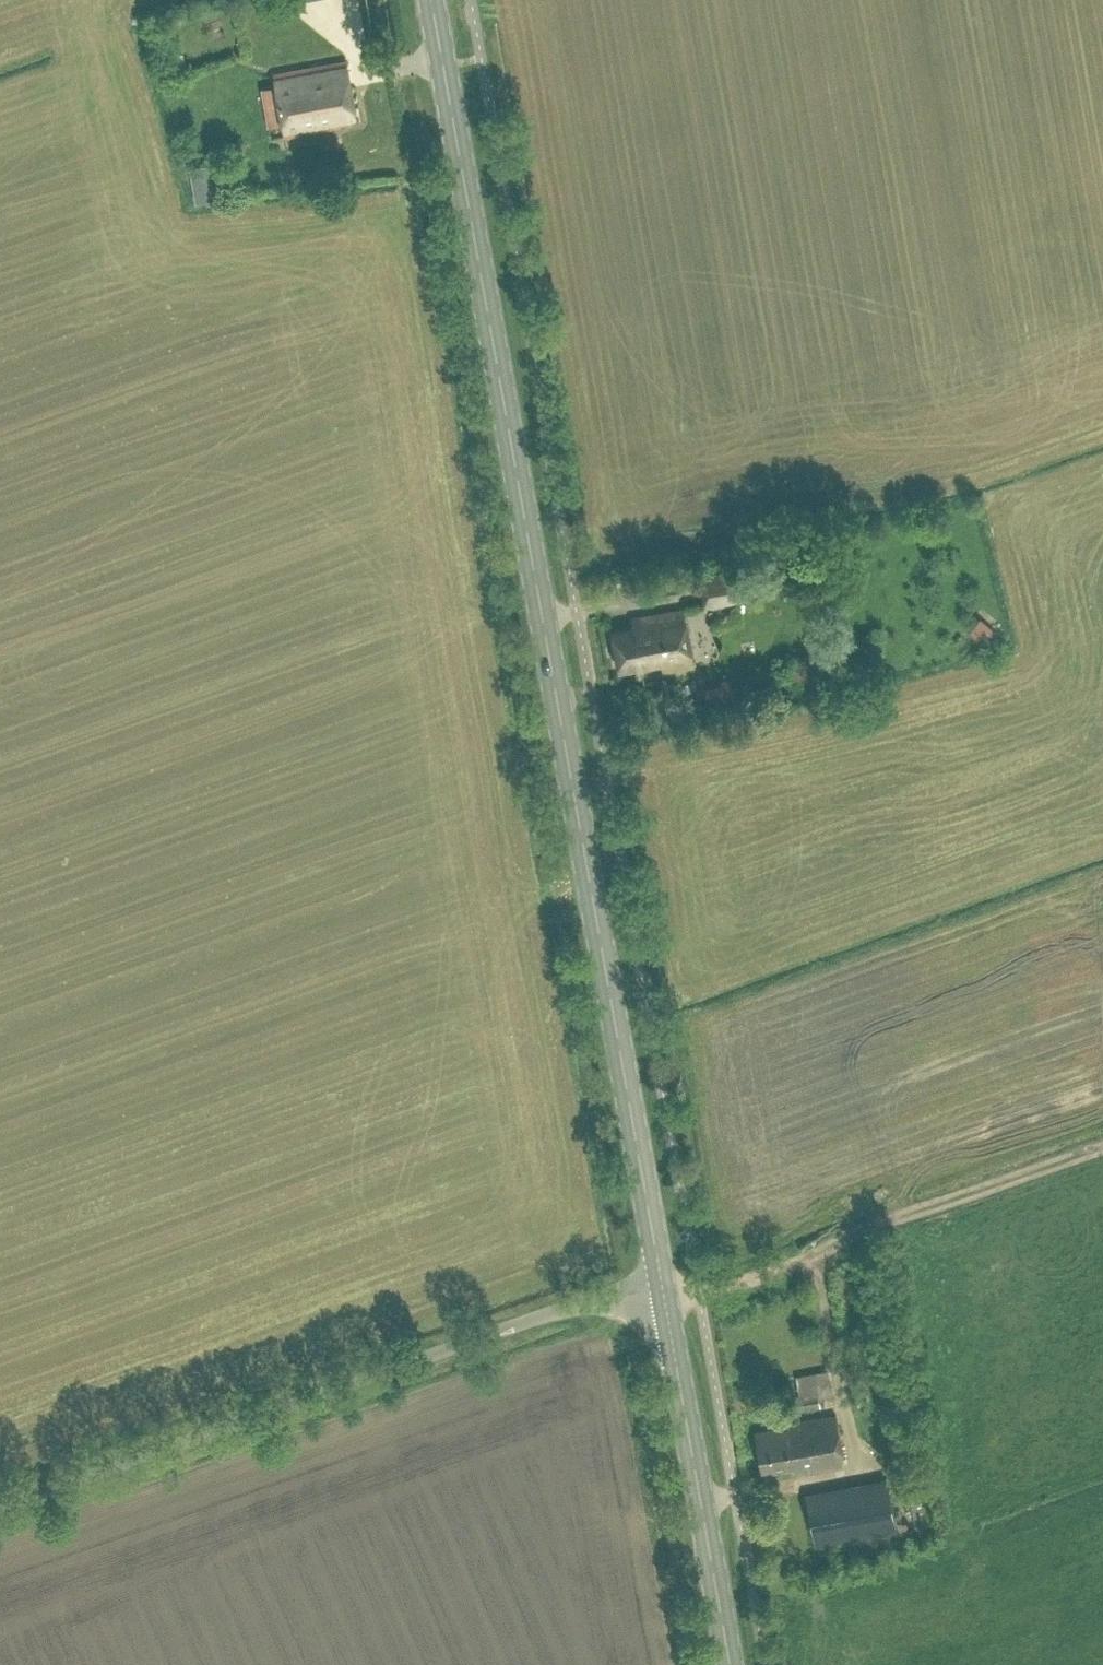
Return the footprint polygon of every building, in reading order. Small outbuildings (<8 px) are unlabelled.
[(356,118),(346,60),(274,72),(285,134),(337,125),(337,121),(356,118)] [(737,600),(733,570),(701,574),(705,605),(737,600)] [(658,593),(692,590),(691,582),(657,585),(658,593)] [(693,663),(683,607),(637,616),(638,623),(613,628),(620,668),(661,661),(663,669),(693,663)] [(971,631),(986,644),(999,628),(985,616),(971,631)] [(820,1405),(819,1391),(783,1395),(785,1409),(820,1405)] [(845,1463),(836,1414),(755,1430),(763,1470),(804,1463),(805,1470),(845,1463)] [(897,1531),(887,1477),(806,1492),(815,1546),(897,1531)]
